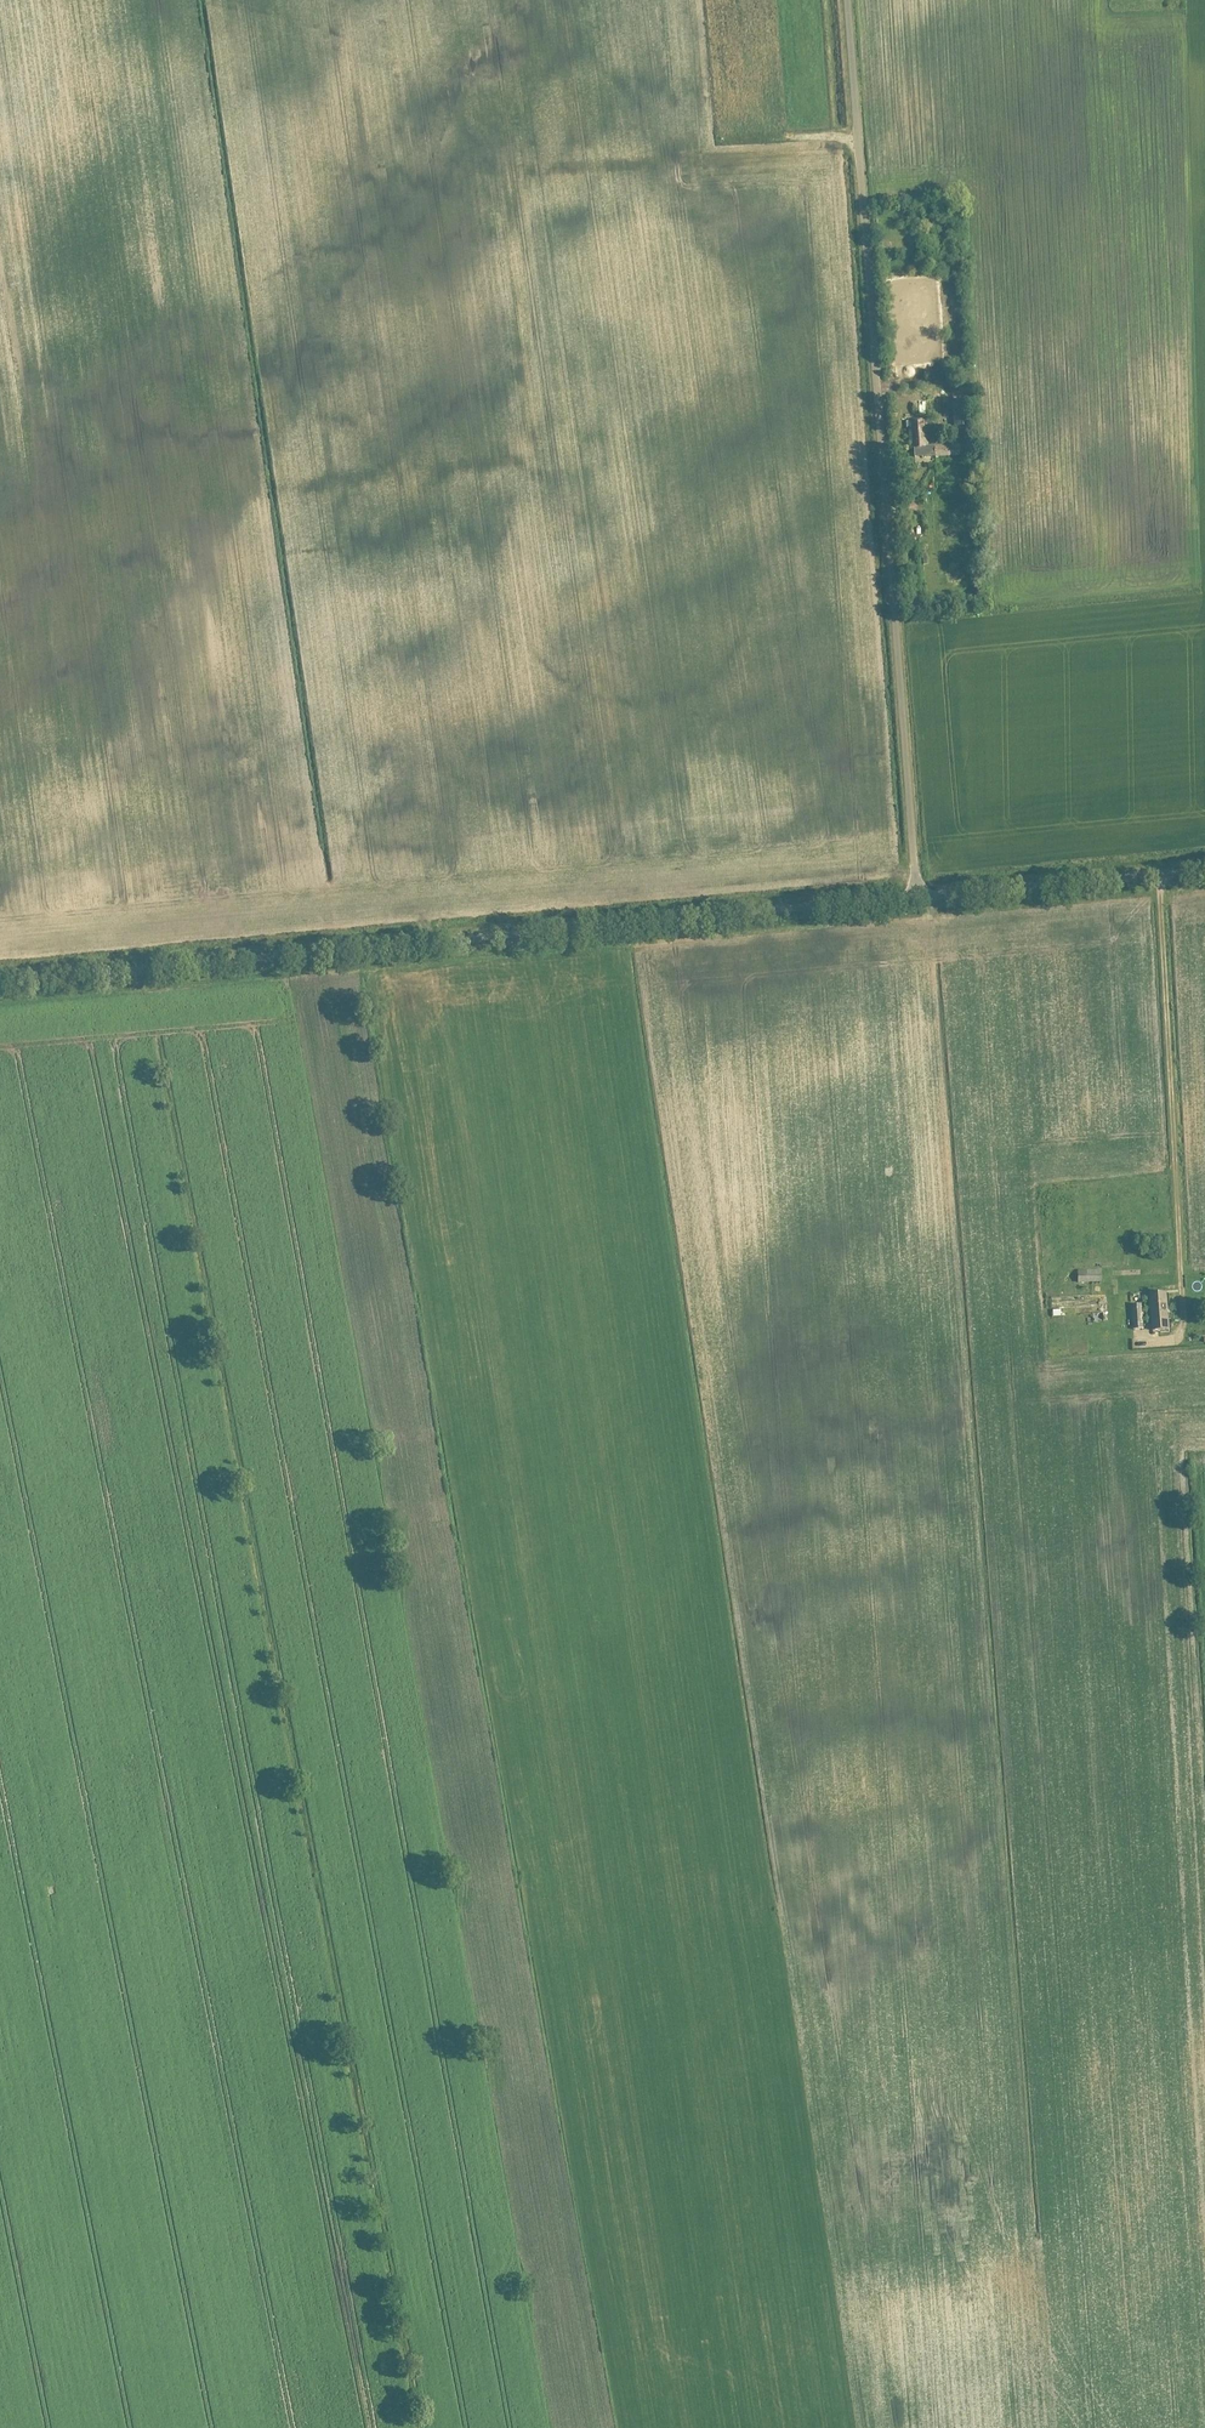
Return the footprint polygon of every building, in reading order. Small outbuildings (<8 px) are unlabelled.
[(910,449),(928,448),(926,421),(911,422),(912,429),(909,429),(910,449)] [(959,446),(935,448),(935,457),(960,455),(959,446)] [(1078,1284),(1101,1283),(1101,1271),(1077,1271),(1078,1284)] [(1151,1332),(1168,1330),(1165,1294),(1148,1295),(1151,1332)] [(1133,1332),(1143,1331),(1141,1306),(1131,1307),(1133,1332)]
